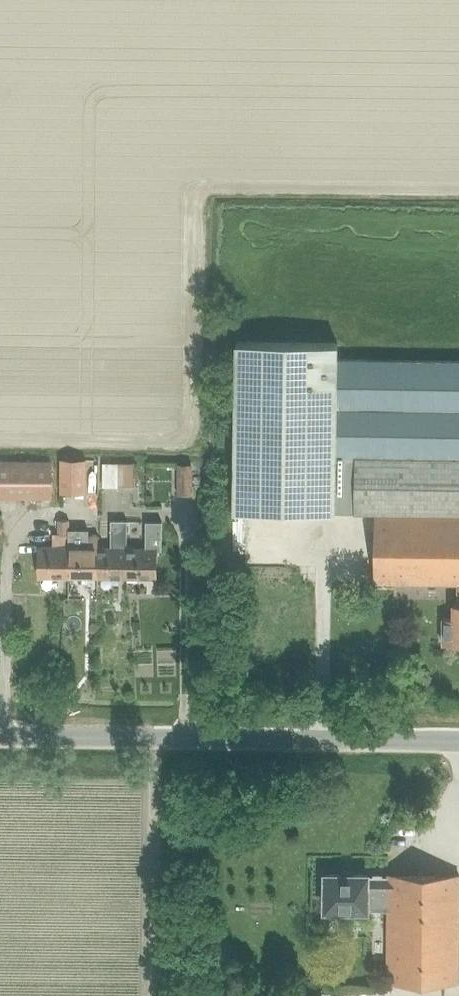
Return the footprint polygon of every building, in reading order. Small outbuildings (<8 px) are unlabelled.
[(340,360),(340,343),(235,342),(233,511),(376,512),(375,584),(457,585),(457,604),(453,604),(453,619),(443,619),(443,645),(458,645),(458,361),(340,360)] [(11,498),(52,498),(52,460),(0,460),(0,498),(11,498)] [(60,460),(60,493),(85,494),(85,460),(60,460)] [(133,486),(134,463),(102,462),(102,486),(133,486)] [(187,493),(188,474),(175,474),(175,493),(187,493)] [(68,578),(69,547),(68,547),(68,531),(68,521),(58,521),(57,535),(53,535),(53,547),(39,547),(39,577),(68,578)] [(126,578),(126,548),(127,521),(111,521),(110,548),(98,548),(97,578),(126,578)] [(126,578),(154,579),(156,579),(156,550),(161,550),(161,522),(146,522),(145,548),(126,548),(126,578)] [(97,578),(98,548),(97,548),(97,536),(89,535),(89,531),(68,531),(68,547),(69,547),(68,578),(97,578)] [(388,910),(388,903),(388,881),(389,878),(368,878),(368,874),(326,874),(325,879),(322,879),(321,893),(325,893),(325,910),(368,911),(368,910),(388,910)] [(458,952),(458,875),(389,875),(389,878),(388,881),(388,903),(388,910),(388,981),(458,982),(458,952)]
